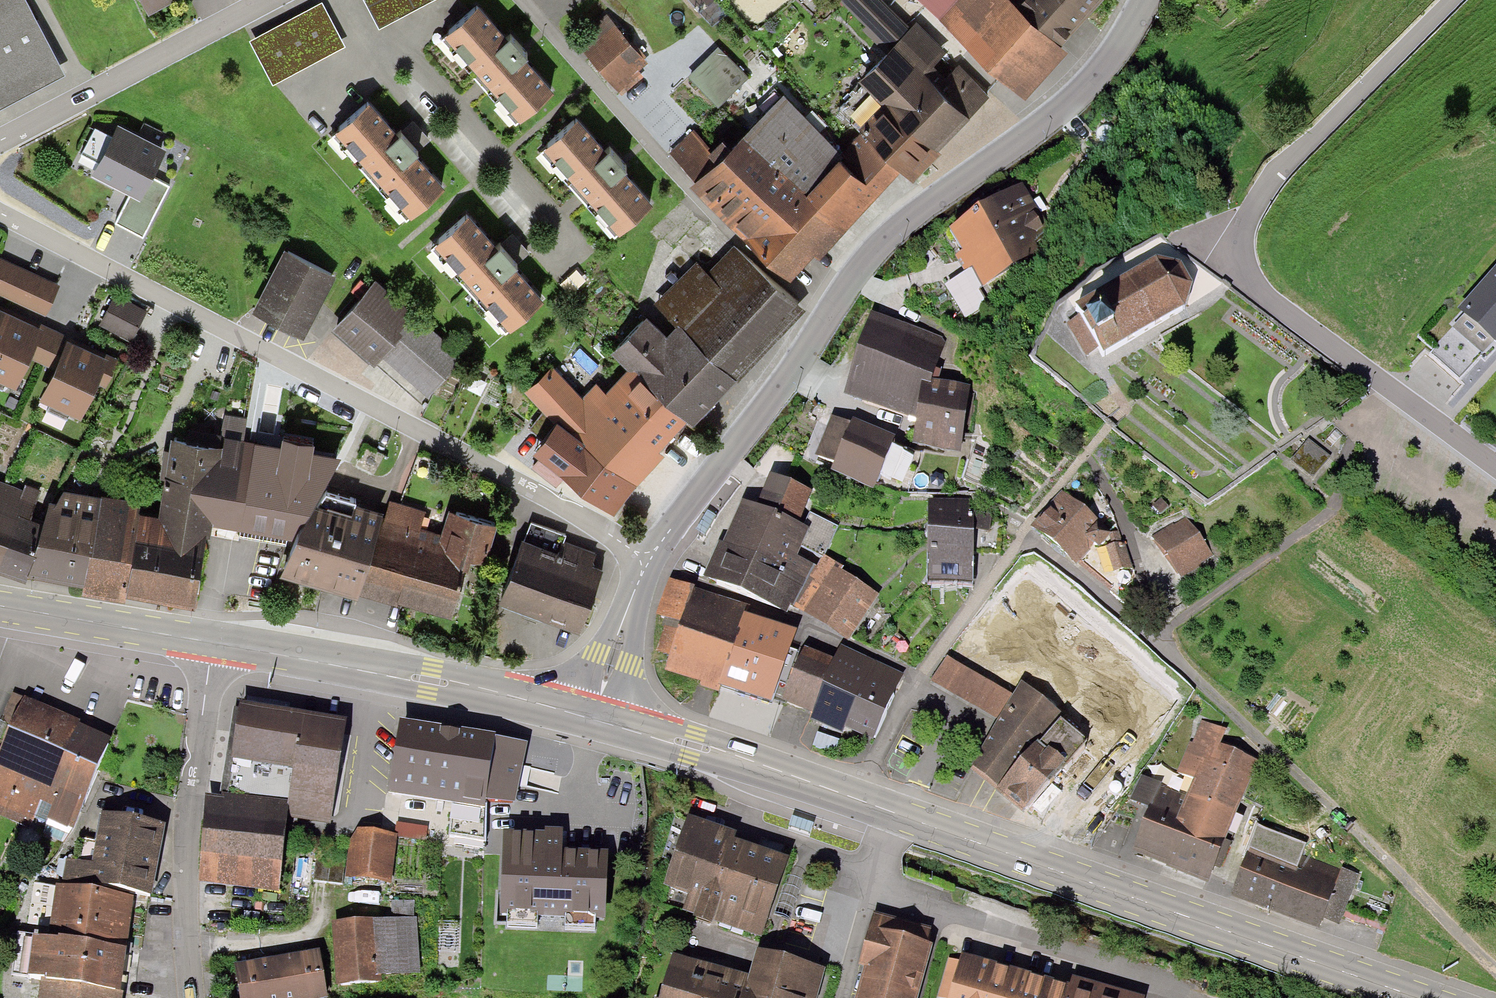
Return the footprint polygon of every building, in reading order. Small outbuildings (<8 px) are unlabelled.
[(20,0),(0,0),(0,103),(58,71),(20,0)] [(382,22),(425,0),(371,0),(382,22)] [(446,27),(490,78),(520,113),(553,84),(480,0),(477,0),(446,27)] [(886,46),(906,24),(881,0),(838,0),(886,46)] [(936,13),(948,0),(922,0),(936,13)] [(1023,92),(1068,46),(1060,38),(1019,0),(948,0),(936,13),(1023,92)] [(1060,38),(1098,0),(1019,0),(1060,38)] [(345,44),(322,2),(252,40),(275,82),(345,44)] [(607,14),(576,40),(622,92),(643,74),(636,66),(646,58),(607,14)] [(864,68),(892,94),(922,63),(940,45),(912,18),(906,24),(886,46),(864,68)] [(717,43),(687,73),(718,103),(747,74),(717,43)] [(955,58),(937,77),(970,110),(988,91),(955,58)] [(861,126),(902,165),(912,174),(918,169),(941,147),(938,144),(970,110),(937,77),(922,63),(892,94),(861,126)] [(714,154),(694,174),(690,180),(743,231),(833,138),(780,86),(714,154)] [(409,141),(368,96),(336,124),(411,208),(443,180),(409,141)] [(576,113),(543,141),(588,192),(617,226),(650,198),(576,113)] [(861,126),(842,146),(880,190),(902,165),(861,126)] [(156,153),(114,132),(94,172),(131,190),(116,220),(142,233),(166,185),(145,174),(147,170),(156,153)] [(694,174),(714,154),(691,132),(671,152),(694,174)] [(842,146),(833,138),(743,231),(791,272),(815,247),(819,252),(880,190),(842,146)] [(1019,199),(952,235),(967,263),(976,280),(1043,243),(1034,226),(1019,199)] [(507,252),(471,212),(436,243),(509,324),(544,293),(507,252)] [(658,302),(681,323),(735,373),(800,303),(736,243),(709,272),(697,261),(658,302)] [(286,247),(255,309),(302,332),(333,270),(286,247)] [(45,311),(59,282),(0,255),(0,290),(45,311)] [(1099,345),(1103,352),(1179,312),(1186,287),(1176,269),(1155,266),(1079,307),(1081,312),(1070,318),(1087,351),(1099,345)] [(1460,312),(1495,344),(1495,272),(1460,312)] [(971,275),(949,287),(964,317),(987,305),(971,275)] [(374,281),(336,327),(423,399),(461,353),(374,281)] [(144,309),(112,294),(99,322),(132,337),(144,309)] [(0,303),(0,374),(14,381),(27,352),(47,361),(60,331),(17,311),(1,304),(0,303)] [(735,373),(681,323),(669,335),(647,313),(614,348),(632,364),(685,414),(691,420),(730,379),(735,373)] [(872,319),(847,391),(911,413),(926,373),(937,341),(872,319)] [(85,342),(67,334),(39,394),(79,412),(94,379),(105,383),(117,357),(85,342)] [(658,443),(685,414),(632,364),(604,394),(658,443)] [(658,443),(604,394),(596,386),(583,400),(548,368),(527,391),(553,417),(533,445),(541,452),(533,465),(544,475),(556,483),(566,469),(613,508),(665,450),(658,443)] [(965,386),(926,373),(911,413),(907,425),(919,430),(946,439),(965,386)] [(204,513),(296,530),(318,488),(334,461),(336,452),(261,438),(244,435),(247,418),(225,414),(223,438),(171,431),(169,444),(166,444),(162,466),(161,474),(164,474),(158,507),(137,504),(127,585),(192,597),(202,527),(204,513)] [(816,454),(834,461),(848,422),(831,416),(816,454)] [(834,461),(832,464),(868,478),(885,431),(850,418),(848,422),(834,461)] [(1308,443),(1293,459),(1310,474),(1325,458),(1308,443)] [(759,506),(797,520),(810,486),(771,472),(759,506)] [(28,569),(49,493),(0,477),(0,478),(0,568),(26,578),(28,569)] [(56,576),(83,579),(93,490),(60,483),(57,495),(49,493),(28,569),(56,576)] [(296,530),(286,571),(328,582),(356,589),(378,504),(318,488),(296,530)] [(127,585),(137,504),(138,496),(93,490),(83,579),(81,591),(125,598),(127,585)] [(1060,495),(1033,528),(1068,557),(1072,560),(1099,528),(1060,495)] [(388,507),(378,504),(356,589),(402,601),(447,612),(466,541),(442,535),(420,530),(426,508),(390,498),(388,507)] [(448,500),(442,535),(466,541),(481,546),(490,511),(448,500)] [(726,552),(714,585),(790,612),(794,606),(819,568),(795,559),(799,548),(808,524),(797,520),(759,506),(745,501),(726,552)] [(932,502),(932,582),(972,582),(972,558),(973,502),(932,502)] [(808,524),(799,548),(822,559),(838,526),(811,516),(808,524)] [(1183,523),(1156,539),(1177,574),(1204,558),(1183,523)] [(514,553),(501,595),(577,619),(596,559),(520,535),(514,553)] [(1093,564),(1114,581),(1130,562),(1109,544),(1093,564)] [(794,606),(847,642),(878,597),(825,561),(819,568),(794,606)] [(662,615),(685,623),(696,593),(672,585),(662,615)] [(685,623),(669,673),(691,680),(718,690),(745,609),(696,593),(685,623)] [(745,609),(718,690),(766,705),(784,650),(793,625),(745,609)] [(803,648),(784,697),(817,709),(814,717),(876,740),(889,705),(903,670),(838,646),(833,659),(803,648)] [(1012,697),(948,656),(932,682),(995,722),(1012,697)] [(1020,687),(972,763),(1006,789),(1040,736),(1058,713),(1020,687)] [(239,700),(228,761),(294,772),(287,816),(332,823),(350,719),(239,700)] [(0,753),(0,812),(24,821),(29,810),(68,825),(100,743),(81,736),(16,711),(0,753)] [(1066,756),(1084,737),(1058,713),(1040,736),(1066,756)] [(400,722),(392,790),(436,796),(488,803),(497,735),(400,722)] [(1150,800),(1132,851),(1168,864),(1174,866),(1204,877),(1248,755),(1214,743),(1218,733),(1200,726),(1185,767),(1196,771),(1185,799),(1154,788),(1150,800)] [(497,735),(488,803),(517,806),(526,738),(497,735)] [(1040,736),(1006,789),(1059,831),(1079,809),(1095,822),(1130,778),(1118,767),(1084,737),(1066,756),(1040,736)] [(1132,794),(1150,800),(1154,788),(1157,780),(1140,773),(1132,794)] [(488,803),(436,796),(432,830),(484,837),(488,803)] [(60,859),(56,887),(129,896),(146,899),(152,851),(156,820),(99,812),(92,863),(60,859)] [(209,812),(197,879),(277,893),(289,826),(209,812)] [(686,822),(665,892),(694,900),(689,918),(760,939),(785,855),(733,840),(734,836),(686,822)] [(402,838),(430,841),(431,827),(403,824),(402,838)] [(502,832),(499,916),(605,920),(608,851),(564,850),(564,834),(548,834),(502,832)] [(358,835),(354,877),(392,880),(396,838),(358,835)] [(1248,839),(1229,894),(1262,905),(1314,922),(1318,911),(1333,867),(1248,839)] [(318,883),(349,882),(348,856),(318,857),(318,883)] [(1333,867),(1318,911),(1336,917),(1351,873),(1333,867)] [(56,887),(49,939),(122,949),(129,896),(56,887)] [(386,905),(387,921),(409,919),(408,903),(386,905)] [(335,926),(340,986),(372,984),(371,970),(413,967),(409,919),(387,921),(335,926)] [(860,997),(918,997),(933,947),(902,937),(880,931),(860,997)] [(44,985),(116,994),(122,949),(49,939),(31,937),(25,982),(44,985)] [(656,997),(805,997),(816,960),(756,942),(747,975),(669,953),(656,997)] [(238,997),(320,997),(322,997),(315,956),(285,961),(272,964),(233,971),(238,997)] [(948,997),(1099,997),(1090,995),(1022,976),(960,959),(948,997)] [(42,997),(115,997),(116,994),(44,985),(42,997)]
